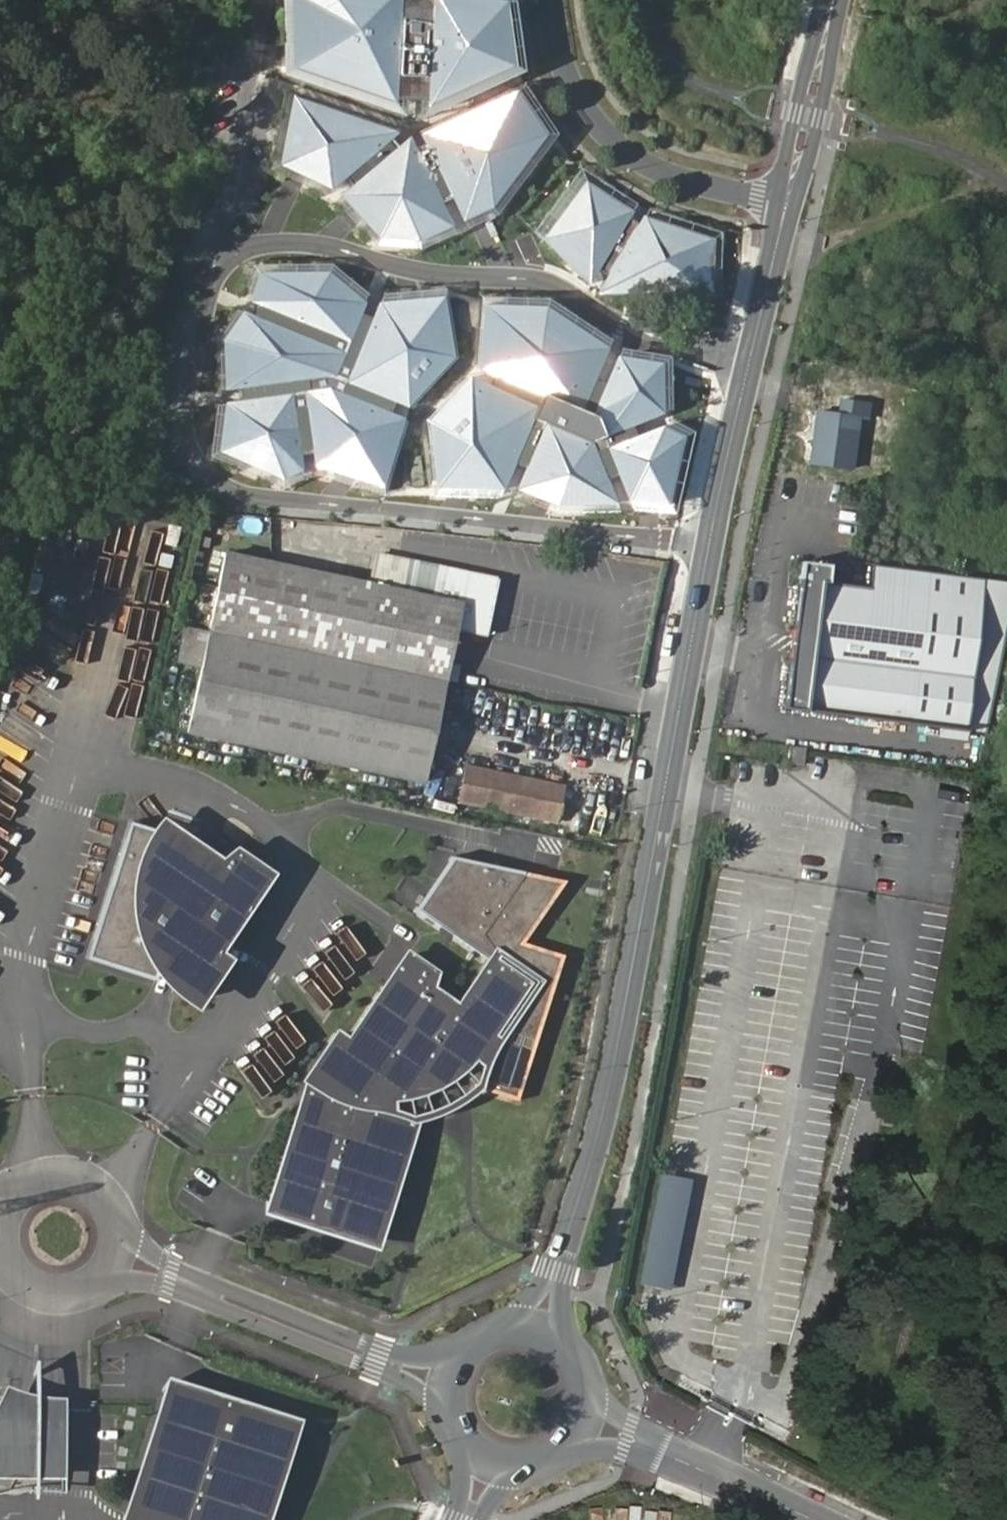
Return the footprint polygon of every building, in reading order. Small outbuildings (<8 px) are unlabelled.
[(283,70),(394,106),(398,0),(281,0),(283,70)] [(487,0),(429,0),(424,109),(511,67),(501,2),(487,0)] [(518,89),(418,135),(459,220),(487,210),(543,136),(518,89)] [(397,134),(292,97),(276,165),(328,189),(397,134)] [(450,227),(409,139),(339,195),(375,240),(417,245),(450,227)] [(632,211),(583,182),(544,238),(591,285),(632,211)] [(704,297),(713,238),(643,215),(598,294),(704,297)] [(329,275),(257,272),(245,303),(347,341),(363,303),(329,275)] [(442,297),(377,303),(341,383),(408,410),(453,359),(442,297)] [(545,306),(482,307),(477,372),(540,398),(534,407),(470,378),(424,421),(434,486),(505,487),(514,462),(527,470),(518,490),(556,507),(615,505),(605,478),(617,476),(626,502),(671,507),(688,434),(669,425),(639,435),(633,426),(662,413),(659,365),(616,357),(592,414),(580,410),(609,349),(545,306)] [(339,355),(240,311),(220,340),(220,392),(333,376),(339,355)] [(326,387),(298,392),(313,467),(380,485),(402,419),(326,387)] [(289,394),(223,403),(217,453),(282,478),(304,470),(289,394)] [(868,401),(838,396),(835,411),(816,408),(809,462),(851,466),(859,414),(866,414),(868,401)] [(340,577),(288,566),(222,552),(205,631),(184,627),(177,662),(198,666),(185,731),(419,777),(453,626),(482,632),(494,578),(405,560),(404,565),(398,590),(340,577)] [(1006,617),(1006,580),(872,562),(869,592),(827,587),(828,569),(801,566),(781,711),(804,714),(804,708),(984,730),(1006,617)] [(805,745),(788,742),(785,760),(803,763),(805,745)] [(560,784),(465,764),(457,799),(554,819),(560,784)] [(197,842),(130,821),(87,957),(156,979),(164,956),(185,963),(180,982),(202,996),(227,958),(216,951),(265,876),(232,854),(219,863),(193,855),(197,842)] [(451,855),(415,909),(493,962),(461,1010),(431,990),(432,971),(410,956),(350,1042),(339,1035),(311,1074),(331,1088),(317,1109),(303,1105),(272,1202),(377,1235),(415,1112),(405,1098),(423,1092),(465,1088),(491,1077),(499,1096),(532,1103),(563,953),(522,944),(565,879),(451,855)] [(331,1088),(311,1074),(303,1105),(317,1109),(331,1088)] [(634,1284),(667,1291),(690,1179),(657,1172),(634,1284)] [(164,1382),(160,1395),(284,1435),(288,1422),(164,1382)] [(7,1391),(0,1404),(0,1498),(15,1496),(39,1495),(62,1494),(62,1403),(55,1402),(38,1400),(22,1397),(7,1391)] [(160,1395),(121,1517),(131,1519),(255,1519),(284,1435),(160,1395)]
